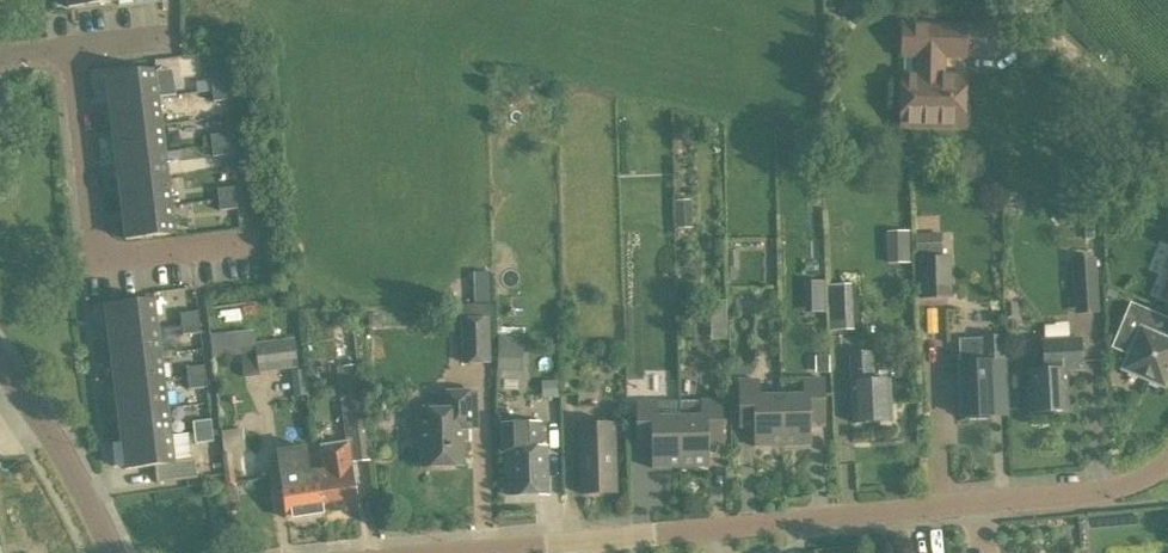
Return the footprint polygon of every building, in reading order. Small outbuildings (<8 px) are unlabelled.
[(939,75),(939,56),(965,56),(966,27),(903,25),(902,55),(917,55),(917,75),(902,75),(901,126),(964,127),(964,121),(967,118),(969,114),(969,110),(967,106),(964,103),(965,76),(939,75)] [(106,76),(109,102),(159,96),(156,70),(106,76)] [(212,81),(213,92),(231,90),(230,79),(212,81)] [(231,90),(213,92),(214,103),(232,101),(231,90)] [(109,102),(113,130),(163,123),(159,96),(109,102)] [(113,130),(116,157),(166,150),(163,123),(113,130)] [(210,134),(212,146),(230,143),(228,132),(210,134)] [(231,155),(230,143),(212,146),(213,157),(231,155)] [(116,157),(119,184),(169,177),(166,150),(116,157)] [(119,184),(122,211),(172,204),(169,177),(119,184)] [(217,189),(219,200),(237,198),(235,187),(217,189)] [(237,198),(219,200),(220,211),(238,209),(237,198)] [(172,204),(122,211),(126,240),(176,234),(172,204)] [(943,233),(916,234),(917,255),(943,254),(943,233)] [(888,251),(889,263),(908,263),(908,251),(888,251)] [(950,256),(919,257),(920,299),(951,298),(950,256)] [(1071,258),(1074,314),(1098,313),(1095,257),(1071,258)] [(489,303),(488,272),(473,272),(474,303),(489,303)] [(828,285),(830,330),(853,330),(851,284),(828,285)] [(105,306),(108,333),(158,326),(155,300),(105,306)] [(1122,369),(1165,387),(1167,379),(1167,339),(1150,331),(1157,314),(1130,302),(1114,341),(1131,348),(1122,369)] [(492,319),(491,304),(461,305),(463,364),(490,363),(489,319),(492,319)] [(180,314),(182,323),(199,321),(198,311),(180,314)] [(711,311),(711,327),(726,326),(726,311),(711,311)] [(199,321),(182,323),(183,335),(201,333),(199,321)] [(108,333),(111,360),(161,353),(158,326),(108,333)] [(258,372),(259,372),(256,343),(254,330),(210,335),(213,358),(241,355),(243,377),(259,375),(258,372)] [(1004,382),(1005,382),(1003,335),(982,336),(982,338),(958,339),(961,415),(1006,413),(1004,382)] [(498,337),(497,357),(523,358),(524,337),(498,337)] [(256,343),(259,372),(272,370),(273,384),(292,382),(293,397),(308,395),(306,369),(297,370),(294,339),(256,343)] [(1068,411),(1067,371),(1082,370),(1081,339),(1042,340),(1043,372),(1028,373),(1029,413),(1068,411)] [(111,360),(114,387),(164,380),(161,353),(111,360)] [(873,382),(871,353),(850,354),(854,423),(891,420),(889,381),(873,382)] [(336,367),(344,433),(366,430),(358,364),(336,367)] [(186,368),(188,377),(206,375),(204,366),(186,368)] [(206,375),(188,377),(189,390),(207,387),(206,375)] [(803,395),(784,396),(785,446),(811,445),(810,397),(825,396),(824,379),(803,379),(803,395)] [(114,387),(117,414),(167,407),(164,380),(114,387)] [(785,446),(784,396),(760,396),(760,380),(738,381),(738,398),(752,398),(754,446),(785,446)] [(422,432),(423,467),(463,466),(461,429),(476,429),(475,391),(440,392),(441,409),(417,410),(418,432),(422,432)] [(680,417),(678,417),(680,467),(709,467),(708,417),(723,418),(722,400),(680,401),(680,417)] [(636,403),(636,419),(650,419),(651,447),(651,468),(680,467),(678,417),(680,417),(680,401),(658,402),(636,403)] [(117,414),(121,441),(171,434),(167,407),(117,414)] [(541,419),(541,442),(552,442),(552,419),(541,419)] [(193,422),(194,432),(212,429),(211,420),(193,422)] [(548,494),(547,447),(540,447),(540,423),(502,424),(503,449),(508,449),(510,495),(548,494)] [(579,425),(581,493),(616,492),(614,424),(579,425)] [(225,483),(227,483),(234,482),(231,453),(245,452),(242,428),(221,431),(223,453),(221,453),(224,476),(225,483)] [(212,429),(194,432),(196,443),(213,441),(212,429)] [(171,434),(121,441),(124,470),(154,466),(156,483),(197,479),(195,461),(174,464),(171,434)] [(325,470),(316,471),(323,513),(358,508),(351,462),(348,440),(345,441),(321,444),(325,470)] [(323,513),(316,471),(308,472),(305,448),(278,452),(288,518),(323,513)]
